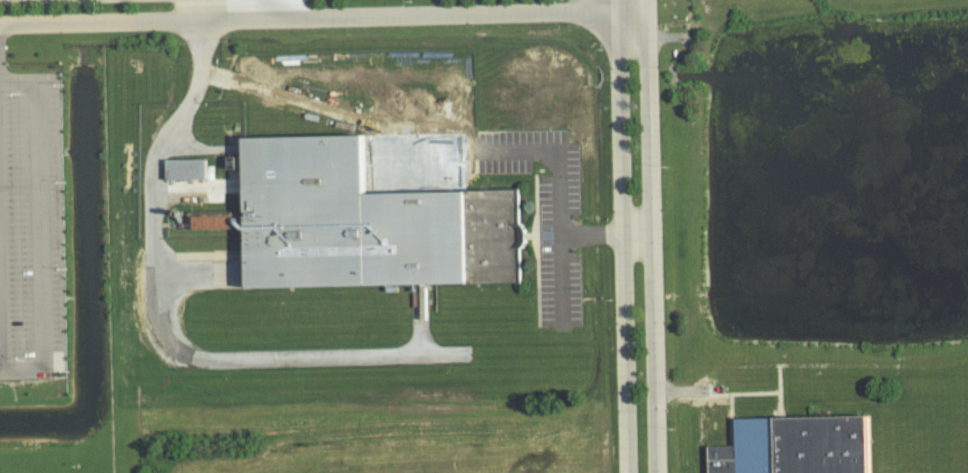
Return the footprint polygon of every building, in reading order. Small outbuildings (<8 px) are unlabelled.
[(246,138),(249,288),(523,283),(520,190),(368,194),(366,136),(246,138)] [(164,159),(165,179),(201,178),(201,158),(164,159)] [(737,444),(709,445),(710,472),(872,472),(871,415),(736,417),(737,444)]
